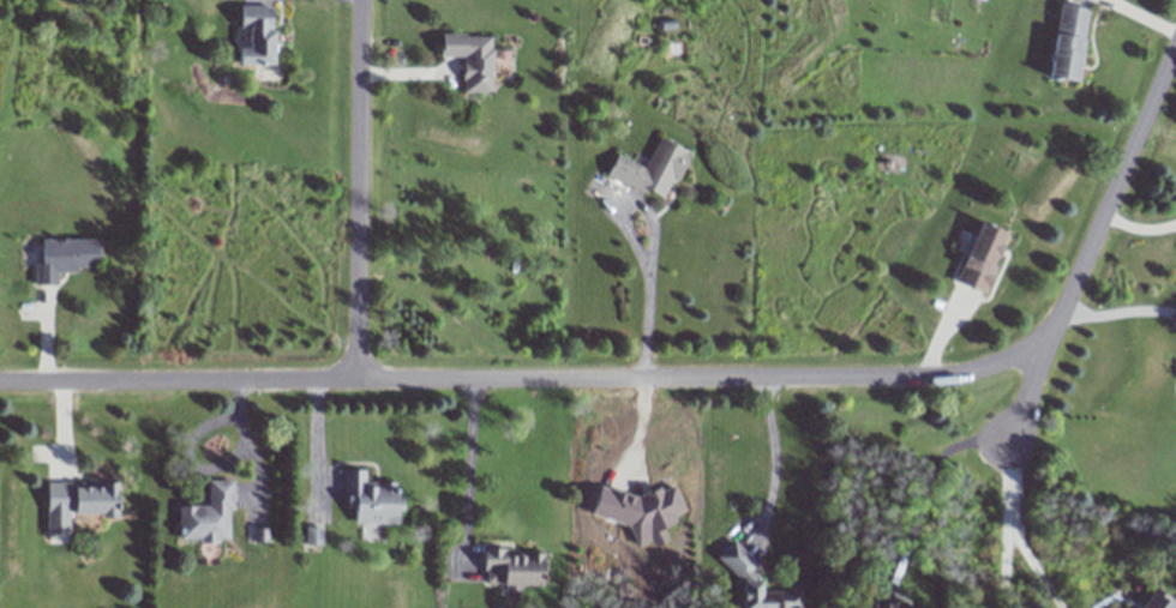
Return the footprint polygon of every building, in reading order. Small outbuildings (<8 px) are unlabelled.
[(281,64),(281,6),(239,6),(240,64),(281,64)] [(1076,83),(1083,9),(1049,6),(1042,80),(1076,83)] [(495,93),(495,35),(441,35),(441,57),(464,58),(464,93),(495,93)] [(619,152),(608,175),(644,192),(648,189),(665,198),(674,180),(679,182),(694,152),(661,136),(647,165),(619,152)] [(995,232),(966,224),(950,286),(980,293),(995,232)] [(103,271),(103,240),(38,240),(37,285),(59,285),(59,270),(103,271)] [(404,526),(405,487),(366,486),(366,470),(344,470),(343,508),(353,508),(352,525),(404,526)] [(178,506),(178,542),(233,542),(233,481),(208,481),(208,506),(178,506)] [(73,516),(126,516),(126,483),(45,483),(45,535),(73,535),(73,516)] [(718,556),(740,580),(749,580),(748,607),(785,607),(792,607),(792,596),(764,596),(766,583),(756,582),(746,573),(750,567),(740,556),(734,542),(718,556)] [(481,548),(481,571),(486,571),(485,583),(502,583),(502,585),(540,585),(541,562),(544,562),(545,553),(506,552),(506,548),(481,548)] [(1144,588),(1135,607),(1175,607),(1175,602),(1144,588)]
